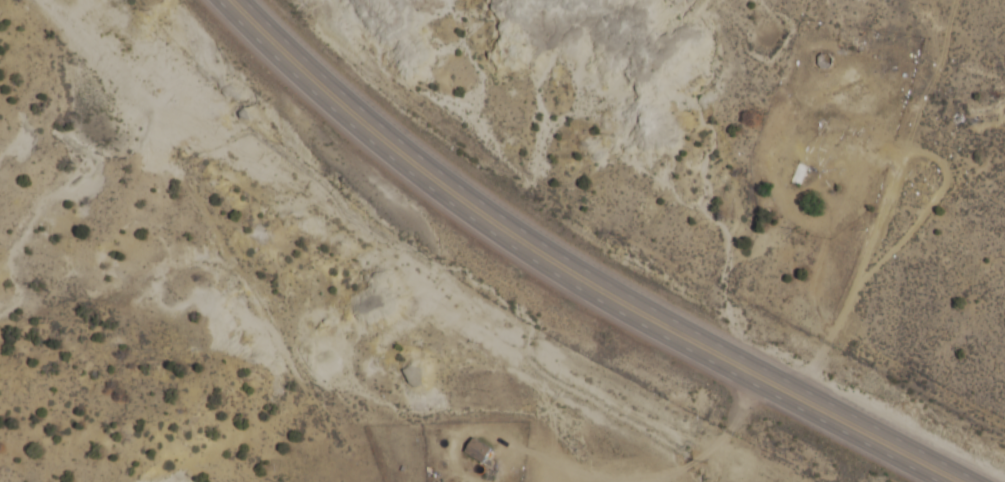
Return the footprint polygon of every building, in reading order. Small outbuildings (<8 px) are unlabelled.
[(799,188),(808,168),(797,163),(788,183),(799,188)] [(463,452),(481,465),(491,450),(473,438),(463,452)]
